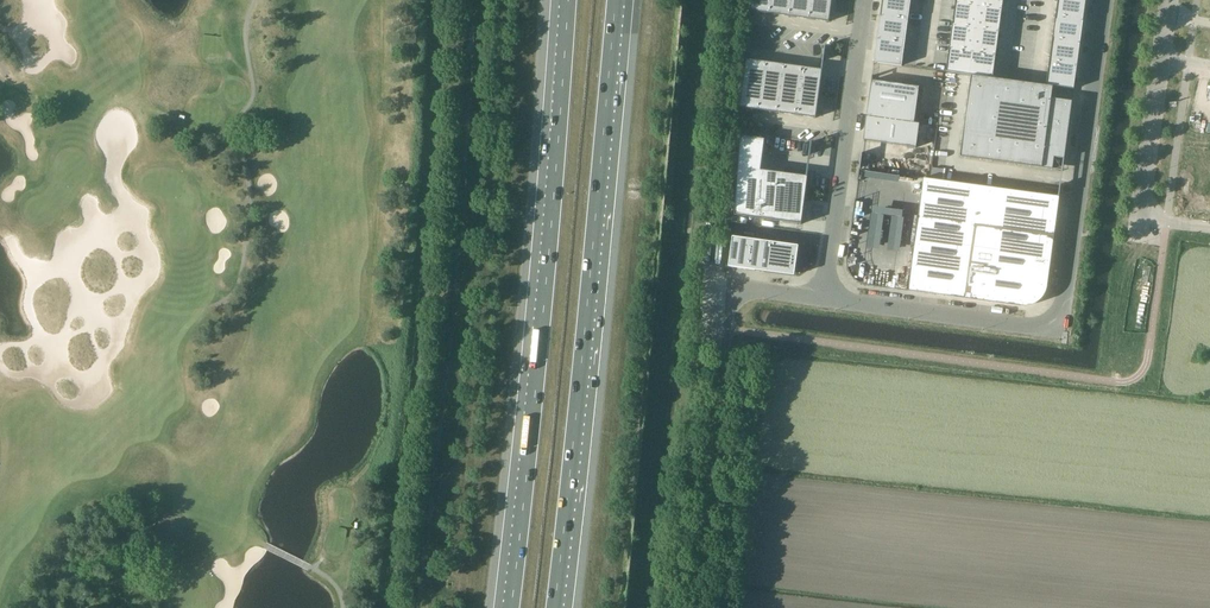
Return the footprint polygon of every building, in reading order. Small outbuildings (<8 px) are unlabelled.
[(749,11),(751,11),(829,22),(832,0),(751,0),(749,11)] [(874,62),(901,65),(911,0),(882,0),(874,62)] [(942,71),(988,77),(1001,0),(955,0),(942,71)] [(1045,85),(1074,90),(1074,87),(1076,68),(1077,68),(1077,65),(1079,45),(1080,46),(1080,43),(1082,23),(1083,23),(1083,20),(1086,1),(1086,0),(1057,0),(1045,85)] [(745,59),(738,107),(814,117),(817,93),(820,68),(745,59)] [(960,157),(1052,170),(1054,158),(1064,159),(1072,101),(1051,99),(1052,87),(971,76),(960,157)] [(872,82),(868,117),(916,123),(920,87),(872,82)] [(920,124),(868,117),(864,140),(917,148),(920,124)] [(801,224),(808,176),(760,170),(764,139),(741,136),(735,215),(801,224)] [(923,178),(908,291),(934,294),(935,294),(1021,306),(1023,306),(1025,306),(1026,306),(1028,305),(1030,305),(1032,305),(1033,304),(1035,303),(1037,302),(1038,301),(1039,300),(1040,299),(1042,297),(1043,295),(1044,294),(1044,293),(1045,291),(1046,290),(1046,288),(1046,287),(1046,286),(1047,284),(1051,254),(1053,244),(1052,244),(1053,239),(1056,214),(1057,214),(1058,206),(1059,197),(930,179),(923,178)] [(733,237),(729,265),(792,274),(795,246),(733,237)]
